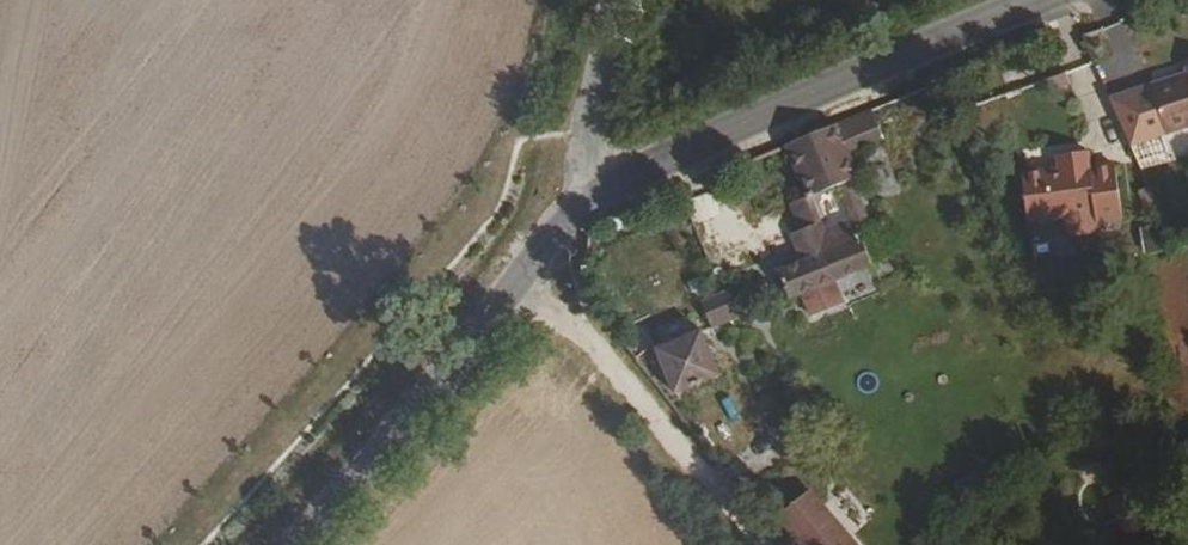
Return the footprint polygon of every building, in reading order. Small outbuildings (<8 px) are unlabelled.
[(1180,36),(1182,43),(1144,55),(1159,103),(1187,94),(1187,34),(1180,36)] [(1060,57),(1055,45),(1042,50),(1046,62),(1060,57)] [(854,153),(881,145),(871,111),(844,121),(854,153)] [(844,121),(834,124),(844,156),(854,153),(844,121)] [(789,197),(797,224),(788,229),(798,256),(779,266),(788,293),(872,262),(861,226),(866,224),(844,156),(834,124),(785,141),(801,191),(789,197)] [(1051,131),(1053,144),(1056,149),(1039,153),(1040,148),(1020,153),(1018,159),(1028,199),(1061,192),(1093,184),(1095,195),(1121,191),(1109,137),(1083,142),(1081,125),(1051,131)] [(1056,149),(1053,144),(1040,148),(1039,153),(1056,149)] [(1096,201),(1095,195),(1093,184),(1061,192),(1065,209),(1092,206),(1096,201)] [(1149,256),(1169,252),(1169,231),(1149,232),(1149,256)] [(727,289),(698,300),(708,329),(737,318),(727,289)] [(653,351),(669,397),(715,378),(698,333),(653,351)] [(808,493),(770,523),(790,544),(854,544),(808,493)]
